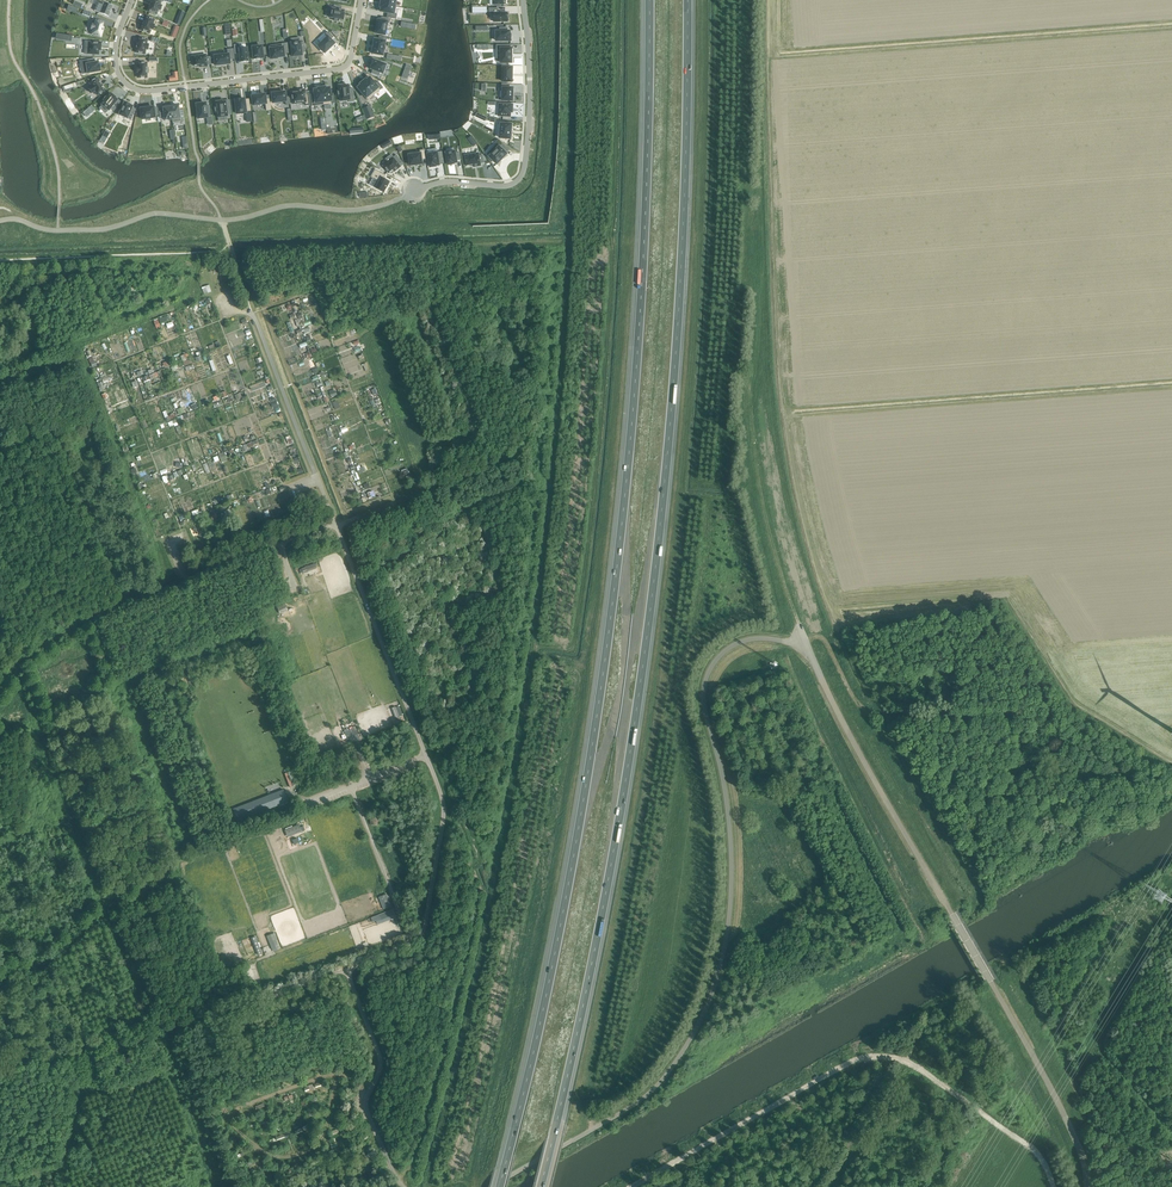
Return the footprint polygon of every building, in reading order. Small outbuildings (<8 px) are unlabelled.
[(94,11),(99,13),(98,13),(99,13),(102,14),(104,15),(108,16),(110,12),(111,10),(112,6),(98,0),(94,11)] [(147,11),(151,12),(150,13),(156,15),(156,14),(157,15),(158,10),(160,11),(162,6),(160,5),(162,1),(160,0),(153,0),(153,2),(151,2),(150,3),(149,6),(147,11)] [(380,4),(380,7),(381,7),(380,11),(387,13),(386,17),(396,19),(396,14),(394,14),(396,6),(380,4)] [(331,9),(330,17),(333,18),(333,20),(338,21),(339,19),(343,19),(344,14),(343,13),(344,10),(340,10),(341,6),(334,5),(333,9),(331,9)] [(498,8),(489,8),(489,13),(494,13),(494,22),(508,22),(508,12),(498,12),(498,8)] [(180,10),(175,24),(180,26),(185,12),(180,10)] [(151,29),(153,30),(155,25),(153,24),(154,20),(147,17),(146,22),(144,21),(140,30),(149,34),(151,29)] [(378,20),(375,33),(384,35),(387,22),(389,23),(390,19),(381,17),(380,21),(378,20)] [(101,27),(103,22),(95,20),(94,25),(92,24),(90,29),(92,30),(91,34),(100,37),(103,27),(101,27)] [(500,32),(496,32),(496,41),(511,41),(511,35),(510,35),(510,32),(507,32),(507,28),(500,28),(500,32)] [(327,37),(318,46),(324,53),(334,44),(330,40),(333,37),(328,32),(325,35),(327,37)] [(374,39),(371,54),(373,54),(373,55),(377,56),(377,55),(382,55),(384,42),(385,42),(386,38),(379,36),(378,40),(374,39)] [(148,49),(148,44),(146,44),(147,39),(139,38),(139,43),(137,43),(135,53),(145,54),(146,49),(148,49)] [(84,42),(84,53),(87,54),(98,54),(98,50),(100,50),(100,42),(88,42),(84,42)] [(291,43),(292,56),(301,55),(301,53),(305,53),(304,43),(300,43),(300,42),(291,43)] [(270,53),(269,53),(270,58),(271,58),(271,59),(272,59),(275,58),(276,59),(276,58),(277,58),(280,57),(284,57),(284,55),(283,54),(288,53),(287,43),(282,44),(282,47),(270,49),(270,53)] [(239,44),(234,45),(235,54),(239,53),(240,62),(248,62),(246,48),(239,49),(239,44)] [(507,44),(496,45),(496,49),(501,49),(501,63),(512,63),(512,48),(507,48),(507,44)] [(261,46),(252,47),(254,60),(259,59),(259,58),(263,58),(262,55),(266,55),(265,47),(261,48),(261,46)] [(215,65),(229,64),(229,60),(234,59),(233,49),(227,50),(228,55),(214,56),(215,65)] [(206,55),(192,57),(193,66),(200,65),(200,67),(207,66),(207,65),(210,65),(210,57),(206,58),(206,55)] [(87,64),(86,64),(87,73),(100,71),(99,65),(98,65),(98,62),(95,63),(94,59),(87,60),(87,64)] [(371,66),(370,69),(372,70),(371,73),(378,76),(379,72),(382,73),(385,65),(372,60),(370,65),(371,66)] [(137,68),(137,73),(138,73),(138,78),(147,78),(147,73),(148,73),(148,68),(147,68),(147,63),(139,63),(139,68),(137,68)] [(503,67),(503,82),(512,82),(512,68),(503,67)] [(92,87),(89,89),(92,93),(95,91),(97,95),(104,91),(101,87),(102,86),(103,86),(102,86),(102,85),(100,82),(97,78),(89,83),(92,87)] [(365,80),(363,82),(374,95),(382,88),(378,82),(375,84),(369,78),(366,80),(365,80)] [(361,85),(357,88),(368,100),(374,95),(363,82),(360,84),(361,85)] [(502,84),(502,88),(503,88),(502,100),(512,101),(513,88),(509,88),(509,84),(502,84)] [(339,91),(337,91),(338,97),(340,96),(341,101),(349,100),(349,102),(354,101),(353,89),(348,90),(348,85),(344,86),(344,85),(339,86),(339,91)] [(325,87),(321,88),(323,105),(335,103),(334,96),(330,97),(329,88),(325,89),(325,87)] [(315,97),(311,98),(312,106),(323,105),(321,88),(318,88),(318,90),(314,90),(315,97)] [(298,93),(291,93),(292,104),(305,102),(305,106),(310,105),(309,92),(305,92),(304,90),(297,91),(298,93)] [(285,92),(272,93),(273,103),(285,101),(286,105),(290,104),(289,97),(285,97),(285,92)] [(115,98),(115,97),(111,94),(108,97),(106,96),(103,100),(104,101),(103,103),(102,105),(108,110),(109,110),(110,108),(114,111),(118,105),(115,102),(117,100),(115,98)] [(265,94),(252,96),(253,105),(265,104),(266,110),(271,110),(269,96),(265,96),(265,94)] [(241,99),(235,100),(237,114),(246,113),(247,122),(252,122),(249,99),(244,100),(244,99),(241,100),(241,99)] [(216,107),(214,107),(215,113),(217,113),(218,118),(227,116),(227,115),(231,115),(230,105),(226,105),(225,102),(222,102),(222,101),(216,102),(216,107)] [(124,102),(119,115),(131,120),(135,109),(132,108),(132,107),(130,105),(124,102)] [(207,116),(211,116),(209,106),(206,106),(205,103),(196,104),(198,118),(207,117),(207,116)] [(499,104),(498,116),(510,116),(510,112),(512,112),(512,104),(499,104)] [(163,111),(159,111),(160,119),(164,118),(164,121),(172,120),(170,106),(168,107),(163,108),(163,111)] [(173,106),(170,106),(172,120),(172,122),(180,121),(180,116),(184,116),(183,108),(179,109),(178,106),(173,106)] [(153,107),(140,109),(142,119),(155,118),(154,116),(158,115),(157,108),(153,108),(153,107)] [(373,117),(369,107),(363,109),(367,119),(373,117)] [(501,124),(500,138),(510,139),(511,125),(501,124)] [(499,147),(490,157),(497,164),(507,154),(506,153),(509,150),(498,140),(495,143),(499,147)] [(420,154),(409,155),(410,166),(422,164),(422,160),(426,159),(425,150),(420,150),(420,154)] [(442,152),(428,154),(430,167),(436,166),(439,165),(439,164),(444,164),(442,152)] [(455,152),(446,153),(448,165),(454,164),(454,163),(457,163),(457,160),(461,160),(460,152),(455,153),(455,152)] [(478,153),(465,156),(467,166),(473,165),(474,167),(480,166),(480,163),(484,163),(482,155),(479,156),(478,153)] [(396,155),(383,166),(390,173),(394,170),(395,171),(400,166),(399,165),(402,162),(396,155)] [(375,170),(371,177),(378,181),(375,187),(384,192),(390,182),(384,179),(386,175),(375,170)] [(224,452),(218,454),(221,461),(225,459),(227,459),(224,452)] [(315,564),(301,569),(303,572),(316,568),(315,564)] [(285,604),(275,608),(277,613),(287,609),(285,604)] [(395,704),(390,706),(396,718),(400,715),(395,704)] [(357,727),(343,732),(345,737),(359,732),(357,727)] [(237,821),(288,802),(283,790),(233,809),(237,821)] [(297,831),(298,833),(302,831),(299,825),(292,828),(293,832),(297,831)] [(380,901),(383,900),(386,908),(391,906),(386,894),(379,897),(380,901)] [(380,919),(380,920),(381,920),(395,915),(393,910),(371,918),(373,922),(380,919)] [(273,934),(266,936),(272,950),(278,947),(273,934)] [(302,1103),(304,1108),(319,1101),(317,1096),(302,1103)]
